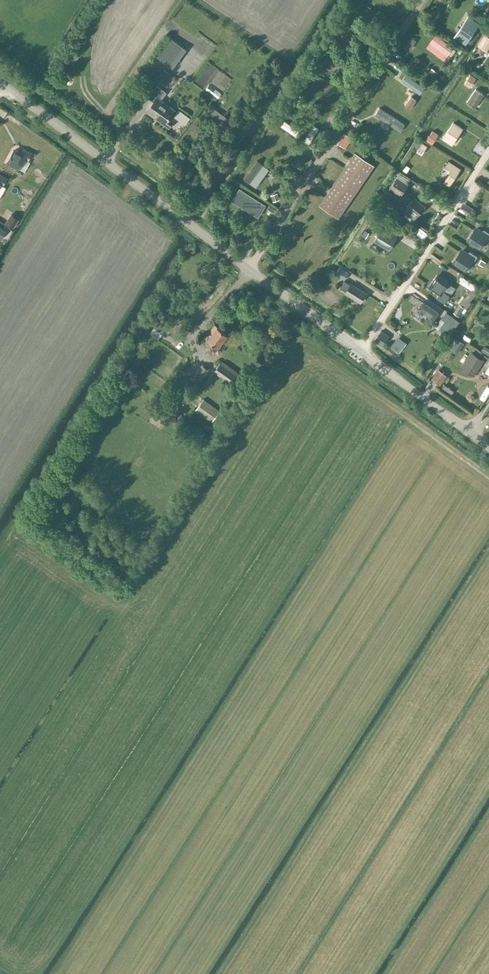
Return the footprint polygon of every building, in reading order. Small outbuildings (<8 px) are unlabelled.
[(435,31),(428,39),(445,55),(452,47),(435,31)] [(157,56),(172,67),(186,49),(171,38),(157,56)] [(73,50),(64,57),(71,66),(80,59),(73,50)] [(326,52),(320,62),(335,72),(341,61),(326,52)] [(189,76),(196,67),(191,63),(184,72),(189,76)] [(417,66),(415,71),(422,75),(425,70),(417,66)] [(169,72),(164,69),(158,76),(163,80),(169,72)] [(471,86),(475,76),(467,73),(463,84),(471,86)] [(208,85),(205,90),(218,98),(221,93),(208,85)] [(154,102),(147,112),(154,116),(155,116),(160,119),(159,120),(170,127),(175,120),(170,117),(175,109),(161,100),(166,92),(156,86),(148,98),(154,102)] [(484,94),(475,88),(466,102),(475,108),(484,94)] [(411,96),(405,104),(411,109),(418,102),(411,96)] [(399,131),(405,123),(378,105),(372,114),(399,131)] [(214,107),(209,113),(220,121),(225,115),(214,107)] [(179,109),(174,116),(178,120),(184,113),(179,109)] [(443,139),(451,144),(461,128),(453,123),(443,139)] [(343,128),(335,138),(343,144),(351,135),(343,128)] [(430,128),(425,138),(432,142),(437,132),(430,128)] [(415,148),(420,152),(426,145),(420,140),(415,148)] [(20,155),(13,151),(6,162),(18,169),(24,158),(28,160),(31,154),(23,149),(20,155)] [(355,152),(320,205),(339,217),(374,165),(355,152)] [(258,159),(246,178),(259,187),(271,167),(258,159)] [(461,168),(448,160),(445,166),(451,170),(443,182),(449,186),(461,168)] [(408,185),(396,178),(389,189),(401,196),(408,185)] [(265,203),(239,185),(235,192),(260,210),(265,203)] [(224,210),(233,196),(226,192),(217,206),(224,210)] [(407,210),(416,217),(424,207),(414,198),(408,205),(405,202),(398,210),(403,214),(407,210)] [(397,236),(381,227),(373,241),(389,250),(397,236)] [(467,240),(480,248),(486,239),(488,240),(488,238),(488,232),(484,229),(480,234),(474,230),(467,240)] [(474,262),(477,256),(469,251),(466,256),(459,252),(453,262),(466,270),(472,261),(474,262)] [(437,275),(430,286),(440,294),(438,297),(445,302),(449,295),(443,291),(449,283),(437,275)] [(474,292),(478,287),(463,278),(460,283),(474,292)] [(344,281),(340,287),(346,291),(346,292),(361,302),(366,293),(351,284),(350,285),(344,281)] [(439,312),(423,301),(417,308),(427,314),(424,318),(431,323),(439,312)] [(459,305),(453,313),(459,317),(465,309),(459,305)] [(450,332),(459,320),(446,311),(442,317),(445,319),(441,325),(450,332)] [(166,329),(158,323),(152,332),(160,338),(166,329)] [(229,333),(216,323),(213,328),(215,330),(209,339),(213,342),(210,346),(220,353),(228,342),(224,339),(229,333)] [(389,337),(381,331),(374,340),(382,346),(389,337)] [(399,351),(406,340),(396,334),(389,345),(399,351)] [(453,349),(460,350),(462,341),(456,340),(453,349)] [(482,360),(472,353),(464,366),(474,373),(482,360)] [(221,363),(216,370),(235,383),(240,377),(221,363)] [(203,364),(192,379),(200,384),(211,369),(203,364)] [(439,383),(447,374),(438,367),(430,375),(439,383)] [(479,394),(484,397),(488,390),(488,387),(485,384),(479,394)] [(220,410),(204,398),(195,410),(212,422),(220,410)]
